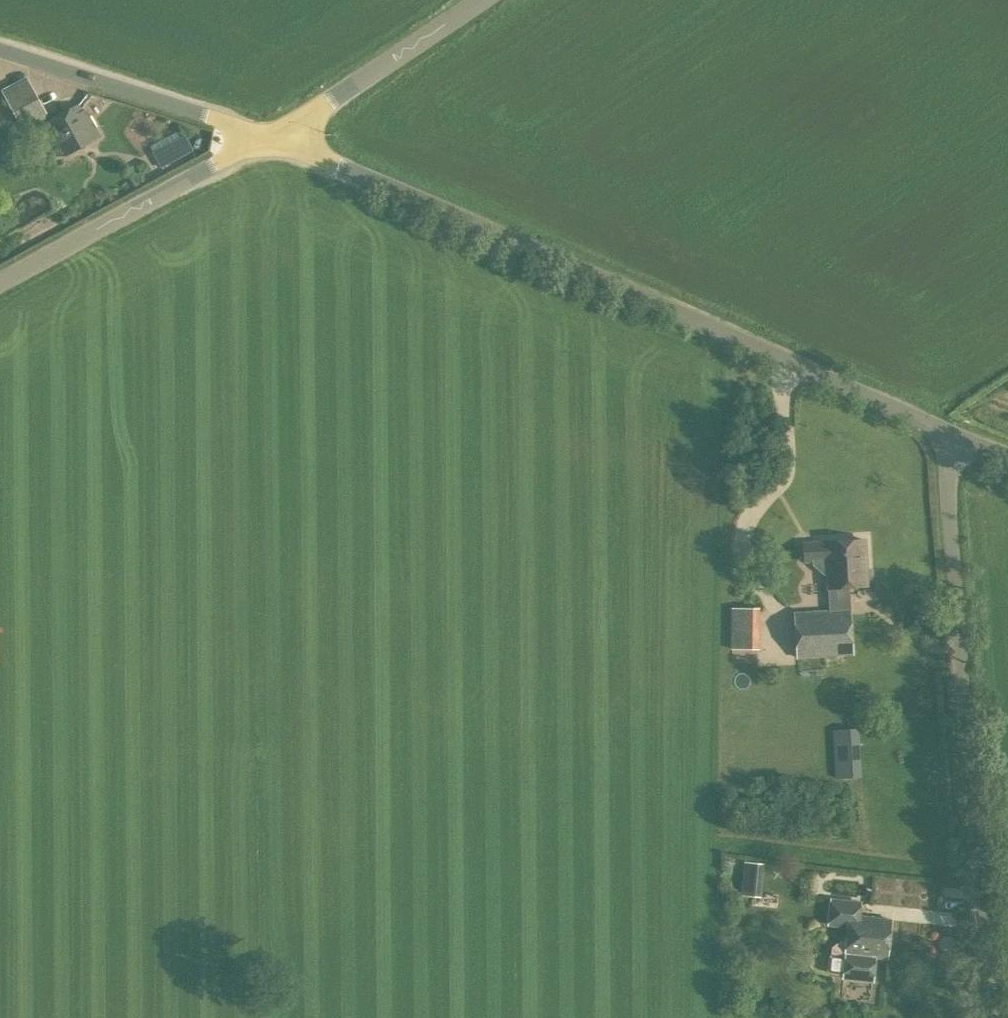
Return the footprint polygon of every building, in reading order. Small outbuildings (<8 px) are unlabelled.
[(30,80),(5,93),(19,122),(44,109),(30,80)] [(80,103),(48,121),(66,154),(101,136),(93,121),(90,122),(80,103)] [(166,146),(174,160),(193,150),(185,135),(166,146)] [(853,653),(849,586),(869,584),(866,539),(805,543),(806,562),(827,560),(830,609),(796,611),(798,656),(853,653)] [(732,608),(732,651),(758,650),(758,648),(760,648),(760,608),(732,608)] [(833,729),(835,776),(864,775),(860,727),(833,729)] [(764,894),(767,861),(747,859),(744,892),(764,894)] [(828,969),(832,973),(843,974),(842,977),(873,981),(876,956),(888,957),(892,919),(860,915),(861,902),(832,898),(829,923),(848,926),(846,942),(841,941),(835,946),(830,956),(828,969)]
